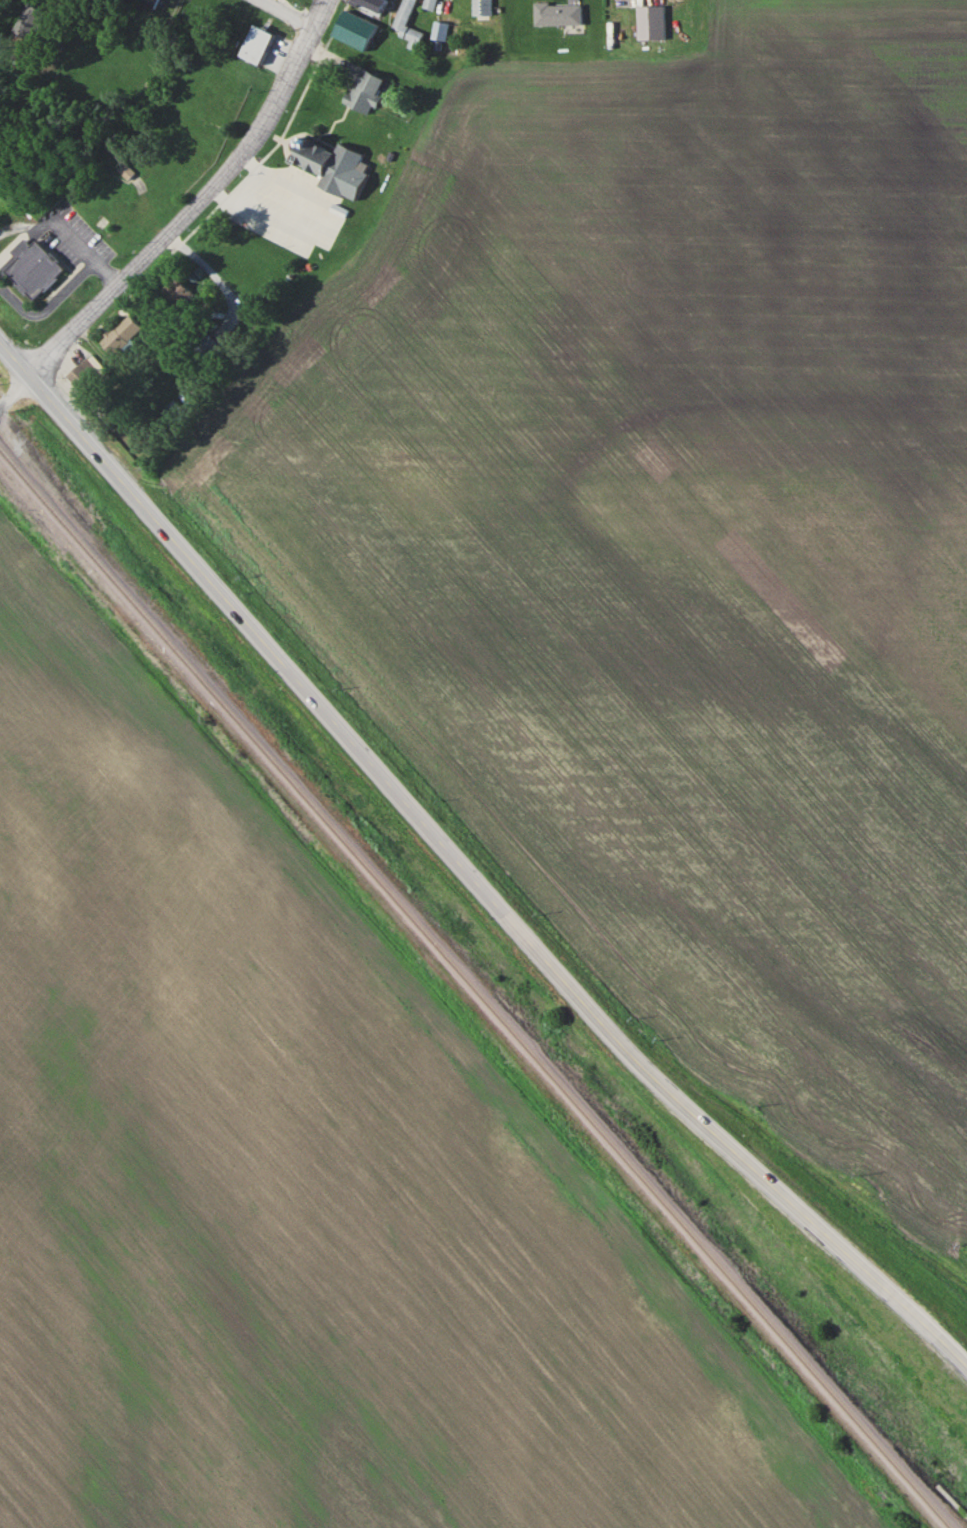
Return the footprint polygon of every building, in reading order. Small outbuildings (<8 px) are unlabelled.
[(139,3),(158,11),(163,0),(140,0),(139,3)] [(379,15),(348,0),(386,0),(379,15)] [(391,26),(402,0),(415,0),(405,24),(424,32),(416,50),(405,46),(408,40),(398,36),(400,30),(391,26)] [(421,7),(433,11),(436,0),(423,0),(421,7)] [(472,15),(471,0),(491,0),(491,15),(472,15)] [(581,5),(581,24),(534,25),(534,3),(548,2),(548,5),(581,5)] [(45,12),(27,3),(12,30),(31,40),(45,12)] [(663,6),(664,39),(636,40),(635,7),(663,6)] [(377,25),(365,51),(332,36),(345,9),(377,25)] [(448,23),(445,41),(430,38),(432,20),(448,23)] [(273,34),(259,65),(238,55),(253,24),(273,34)] [(385,78),(378,95),(381,96),(376,107),(371,105),(367,113),(342,102),(347,90),(350,92),(361,67),(385,78)] [(363,154),(359,160),(367,164),(364,172),(367,173),(354,200),(342,194),(341,196),(318,185),(322,175),(291,160),(303,137),(333,152),(338,142),(363,154)] [(135,172),(127,180),(113,168),(121,160),(135,172)] [(63,269),(34,299),(5,271),(17,259),(10,252),(23,239),(31,246),(35,241),(51,257),(63,269)] [(199,299),(187,311),(164,287),(176,275),(199,299)] [(143,324),(114,354),(101,341),(130,312),(143,324)] [(227,351),(214,365),(191,342),(205,328),(227,351)] [(66,376),(90,354),(104,369),(93,379),(108,395),(94,407),(66,376)]
